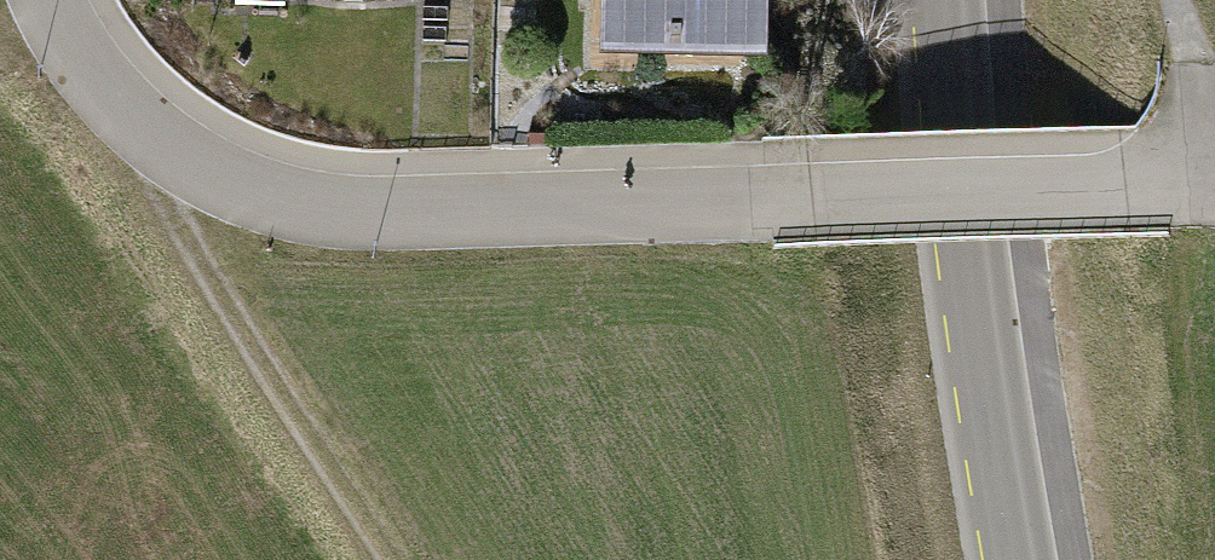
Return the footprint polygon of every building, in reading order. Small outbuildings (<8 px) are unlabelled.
[(607,54),(766,54),(767,0),(606,0),(607,54)]
